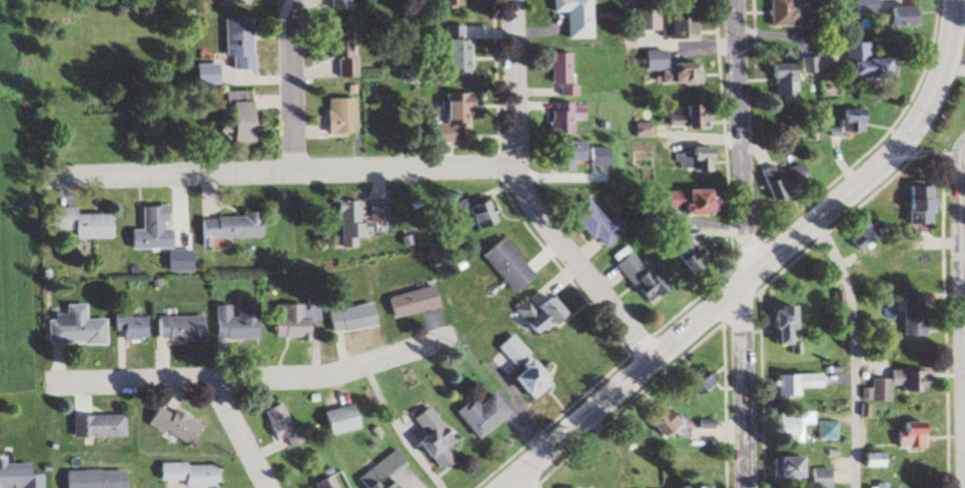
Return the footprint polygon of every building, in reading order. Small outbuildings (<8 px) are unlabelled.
[(335,10),(354,10),(354,0),(335,0),(335,10)] [(445,10),(469,9),(469,0),(445,0),(445,10)] [(599,0),(560,0),(560,13),(574,13),(574,40),(599,40),(599,0)] [(816,9),(800,9),(800,0),(776,0),(775,27),(816,27),(816,9)] [(857,15),(887,15),(886,0),(857,0),(857,15)] [(893,8),(893,27),(925,27),(925,8),(893,8)] [(664,30),(664,9),(634,9),(634,30),(664,30)] [(258,18),(229,19),(230,57),(238,57),(238,70),(259,69),(258,18)] [(678,19),(678,40),(703,40),(703,19),(678,19)] [(476,74),(476,41),(467,41),(467,26),(450,26),(450,74),(476,74)] [(339,30),(339,79),(360,79),(360,30),(339,30)] [(850,44),(851,77),(901,76),(900,59),(875,60),(874,44),(850,44)] [(672,71),(672,51),(648,51),(648,71),(672,71)] [(579,96),(579,53),(555,53),(556,85),(563,85),(563,97),(579,96)] [(706,63),(677,63),(677,86),(706,86),(706,63)] [(201,65),(201,85),(224,85),(224,65),(201,65)] [(777,65),(777,100),(805,100),(805,65),(777,65)] [(232,92),(233,143),(261,143),(261,92),(232,92)] [(476,93),(451,94),(452,144),(476,144),(476,93)] [(360,135),(360,99),(333,99),(333,135),(360,135)] [(558,134),(580,134),(580,103),(558,103),(558,134)] [(717,105),(673,105),(673,129),(717,129),(717,105)] [(873,110),(845,110),(845,128),(832,128),(832,140),(873,140),(873,110)] [(557,171),(592,171),(592,142),(557,142),(557,171)] [(678,149),(677,171),(714,171),(714,161),(723,161),(723,150),(678,149)] [(804,195),(801,188),(816,183),(809,163),(780,173),(777,165),(767,169),(778,203),(804,195)] [(939,187),(915,188),(915,225),(939,225),(939,187)] [(671,191),(670,208),(689,209),(690,192),(671,191)] [(722,191),(696,191),(696,215),(722,215),(722,191)] [(612,221),(592,196),(574,211),(605,251),(632,230),(620,215),(612,221)] [(374,200),(374,222),(391,222),(391,200),(374,200)] [(365,224),(365,201),(343,201),(343,248),(361,248),(361,237),(376,237),(376,224),(365,224)] [(502,225),(494,201),(471,209),(479,232),(502,225)] [(186,249),(185,229),(171,229),(171,207),(146,207),(146,230),(133,230),(134,249),(186,249)] [(116,239),(116,215),(81,215),(81,208),(54,208),(55,231),(80,231),(80,240),(116,239)] [(215,239),(266,238),(266,216),(203,217),(203,247),(215,247),(215,239)] [(718,259),(686,232),(671,249),(703,277),(718,259)] [(516,295),(539,278),(509,236),(486,253),(516,295)] [(648,307),(676,291),(664,271),(653,277),(638,252),(622,261),(648,307)] [(443,308),(438,287),(391,296),(396,318),(443,308)] [(531,298),(517,309),(541,340),(574,314),(558,293),(538,308),(531,298)] [(897,299),(897,335),(919,334),(919,299),(897,299)] [(335,335),(381,326),(376,303),(331,311),(335,335)] [(110,344),(109,320),(90,320),(90,304),(69,304),(69,315),(52,315),(53,344),(110,344)] [(217,340),(262,340),(262,305),(217,305),(217,340)] [(314,305),(277,305),(277,339),(314,339),(314,305)] [(775,306),(773,345),(804,346),(805,307),(775,306)] [(151,339),(151,316),(118,316),(118,339),(151,339)] [(161,316),(161,341),(208,341),(208,316),(161,316)] [(515,376),(538,401),(559,380),(536,355),(515,333),(500,347),(522,370),(515,376)] [(709,383),(697,363),(673,378),(685,398),(709,383)] [(885,400),(885,385),(898,385),(898,392),(923,392),(922,369),(884,369),(884,378),(866,378),(867,388),(857,388),(858,400),(885,400)] [(770,395),(797,395),(797,387),(819,387),(819,373),(770,373),(770,395)] [(460,413),(482,439),(514,413),(498,394),(484,406),(477,398),(460,413)] [(291,447),(305,440),(286,401),(265,411),(278,440),(286,436),(291,447)] [(194,446),(205,426),(162,402),(149,426),(177,441),(179,437),(194,446)] [(332,435),(365,426),(359,403),(325,412),(332,435)] [(420,441),(442,470),(457,459),(450,449),(460,442),(433,405),(415,418),(427,435),(420,441)] [(641,419),(654,439),(675,426),(661,405),(641,419)] [(810,424),(810,411),(769,409),(768,440),(800,441),(801,424),(810,424)] [(128,437),(128,415),(75,415),(75,437),(128,437)] [(920,446),(920,420),(892,420),(892,446),(920,446)] [(831,439),(831,421),(813,421),(813,439),(831,439)] [(855,466),(876,466),(876,452),(855,452),(855,466)] [(799,479),(799,455),(767,455),(767,479),(799,479)] [(46,474),(37,474),(37,462),(0,462),(0,487),(46,487),(46,474)] [(222,463),(161,463),(161,480),(188,480),(188,487),(223,487),(222,463)] [(827,487),(827,468),(805,468),(805,487),(827,487)] [(132,470),(69,470),(69,487),(132,487),(132,470)] [(336,473),(315,484),(317,487),(343,487),(336,473)]
